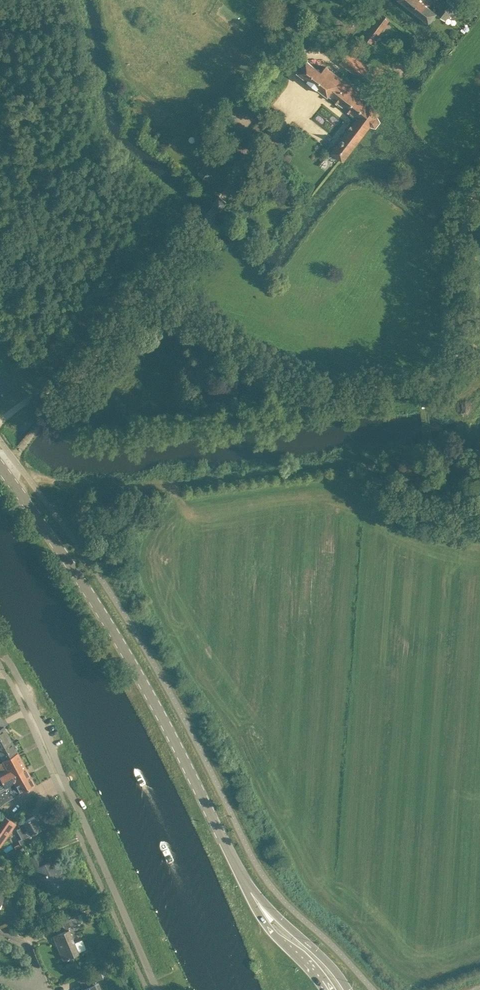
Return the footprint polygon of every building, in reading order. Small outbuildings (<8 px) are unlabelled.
[(371,10),(373,7),(364,0),(362,0),(360,2),(371,10)] [(412,10),(421,18),(429,24),(430,22),(437,14),(436,13),(420,0),(398,0),(412,10)] [(446,1),(441,8),(436,13),(437,14),(445,20),(460,1),(459,0),(447,0),(446,1)] [(437,5),(441,8),(446,1),(444,0),(440,0),(437,5)] [(371,10),(380,17),(380,18),(383,14),(383,13),(382,14),(373,7),(371,10)] [(390,19),(383,14),(380,18),(380,17),(364,38),(371,44),(390,19)] [(341,62),(350,69),(361,78),(370,67),(358,59),(362,54),(353,47),(348,53),(341,62)] [(299,71),(328,95),(342,78),(326,66),(321,72),(307,61),(299,71)] [(330,94),(359,118),(369,126),(371,124),(374,126),(379,120),(376,118),(381,111),(368,101),(366,104),(358,97),(362,93),(342,78),(328,95),(329,95),(330,94)] [(350,152),(369,126),(359,118),(332,151),(343,160),(350,152)] [(225,142),(222,146),(229,152),(233,148),(225,142)] [(219,195),(212,204),(218,207),(221,210),(227,201),(224,199),(219,195)] [(11,741),(3,726),(0,728),(0,747),(11,741)] [(1,759),(2,759),(2,760),(17,752),(11,741),(0,747),(0,756),(1,759)] [(13,765),(17,771),(25,767),(17,752),(2,760),(2,759),(1,759),(3,761),(0,762),(0,772),(13,765)] [(15,783),(30,775),(25,767),(17,771),(13,765),(0,772),(0,778),(5,788),(15,783)] [(30,775),(15,783),(5,788),(0,791),(0,805),(4,801),(35,785),(30,775)] [(1,845),(4,850),(13,845),(7,835),(15,823),(1,813),(0,815),(0,846),(1,845)] [(17,829),(18,832),(22,838),(30,834),(40,828),(33,815),(18,824),(20,827),(17,829)] [(28,857),(44,891),(64,881),(53,859),(44,863),(39,852),(28,857)] [(62,959),(72,955),(79,952),(68,927),(79,922),(76,915),(61,921),(65,930),(53,936),(58,947),(57,947),(62,959)] [(79,989),(102,989),(98,983),(95,984),(94,981),(103,977),(100,970),(94,973),(85,977),(89,986),(83,988),(79,989)]
